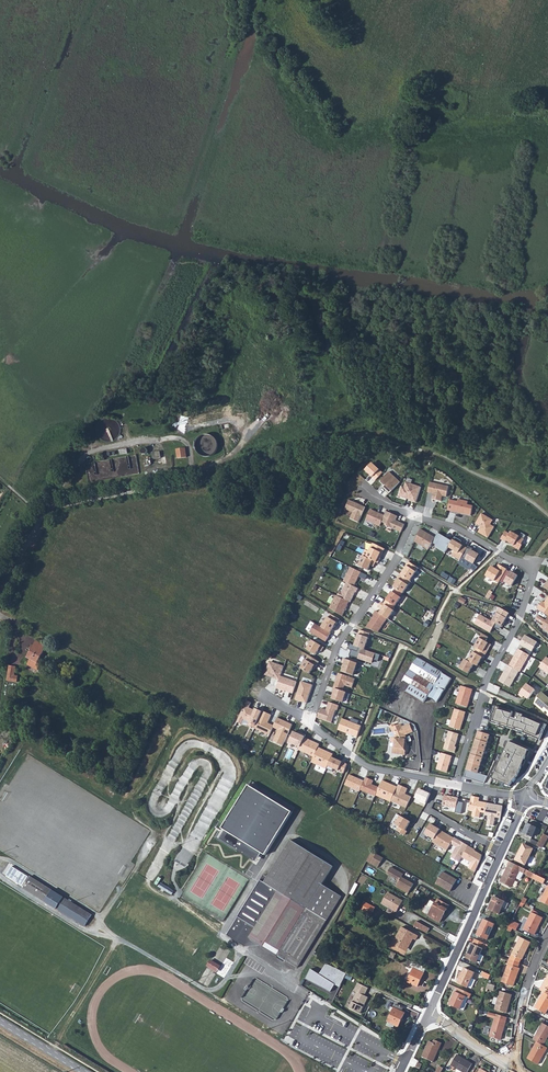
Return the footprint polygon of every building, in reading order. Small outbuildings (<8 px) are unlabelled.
[(101,439),(104,441),(109,442),(113,441),(117,438),(119,435),(120,430),(120,426),(118,423),(115,420),(112,418),(109,418),(105,418),(102,420),(99,423),(97,427),(97,431),(98,435),(101,439)] [(197,450),(199,454),(202,456),(205,457),(209,457),(213,456),(216,454),(218,451),(219,447),(218,443),(216,439),(213,436),(209,435),(205,435),(201,436),(198,439),(197,443),(196,447),(197,450)] [(178,459),(187,457),(185,448),(176,450),(178,459)] [(365,470),(375,480),(383,472),(372,463),(365,470)] [(389,472),(380,482),(383,485),(384,484),(385,485),(383,487),(390,493),(400,482),(389,472)] [(410,501),(416,502),(421,487),(406,482),(404,487),(402,486),(400,492),(402,493),(401,497),(407,499),(407,497),(411,499),(410,501)] [(449,486),(430,482),(428,493),(433,494),(432,499),(441,501),(442,496),(446,497),(449,486)] [(365,507),(349,500),(345,509),(353,512),(350,519),(358,522),(365,507)] [(458,502),(454,501),(452,511),(456,512),(456,511),(458,512),(458,513),(471,516),(473,506),(467,505),(468,502),(459,500),(458,502)] [(381,522),(384,516),(370,510),(366,520),(380,526),(381,522)] [(384,516),(381,522),(385,524),(385,525),(401,532),(404,524),(396,521),(398,516),(386,511),(384,516)] [(491,525),(493,520),(482,513),(476,524),(480,526),(480,525),(482,526),(478,532),(488,538),(494,527),(491,525)] [(420,529),(415,542),(428,550),(432,543),(435,538),(427,533),(426,534),(424,532),(425,532),(420,529)] [(506,531),(501,539),(519,550),(523,545),(521,545),(524,539),(512,532),(510,534),(506,531)] [(438,533),(435,538),(432,543),(437,545),(436,547),(445,553),(448,548),(453,539),(449,537),(448,539),(438,533)] [(454,537),(453,539),(448,548),(454,552),(451,556),(460,560),(462,557),(467,548),(460,544),(462,541),(454,537)] [(362,556),(363,556),(376,562),(378,563),(385,549),(373,543),(369,551),(365,550),(362,556)] [(467,548),(462,557),(474,564),(479,555),(472,550),(473,549),(468,546),(467,548)] [(363,556),(358,566),(368,570),(370,565),(374,567),(376,562),(363,556)] [(407,566),(400,575),(410,581),(418,568),(408,561),(406,565),(407,566)] [(491,566),(486,576),(499,583),(507,569),(499,564),(496,569),(491,566)] [(351,567),(344,581),(346,583),(354,586),(361,572),(351,567)] [(511,571),(504,582),(512,586),(518,576),(511,571)] [(399,575),(394,583),(395,583),(393,587),(402,594),(410,582),(410,581),(400,575),(399,575)] [(339,592),(337,596),(349,602),(350,602),(355,592),(356,592),(358,588),(354,586),(346,583),(342,593),(339,592)] [(391,592),(385,600),(394,607),(400,598),(391,592)] [(336,595),(330,608),(342,616),(349,602),(337,596),(336,595)] [(537,609),(547,616),(547,598),(545,603),(542,601),(537,609)] [(382,608),(379,613),(387,618),(395,607),(394,607),(385,600),(383,603),(381,602),(378,606),(382,608)] [(500,608),(492,621),(494,623),(502,627),(505,623),(504,623),(510,613),(500,608)] [(374,615),(366,627),(378,632),(387,618),(379,613),(376,611),(373,615),(374,615)] [(488,633),(494,623),(492,621),(479,613),(473,623),(488,633)] [(321,627),(330,633),(339,619),(330,614),(328,618),(327,617),(321,627)] [(546,621),(538,616),(536,619),(544,624),(542,628),(547,632),(547,618),(546,621)] [(315,623),(310,632),(325,641),(330,633),(321,627),(315,623)] [(360,630),(354,646),(365,650),(370,634),(360,630)] [(481,633),(474,648),(475,648),(482,652),(486,654),(491,645),(486,642),(488,637),(481,633)] [(522,641),(520,644),(532,652),(538,643),(525,635),(522,641)] [(38,649),(40,645),(31,640),(22,656),(25,658),(22,664),(32,669),(35,664),(32,662),(39,650),(38,649)] [(312,640),(307,649),(316,655),(319,650),(322,651),(324,648),(312,640)] [(381,655),(365,650),(354,646),(351,644),(347,649),(351,650),(349,655),(364,661),(365,659),(368,660),(367,661),(372,663),(373,660),(378,661),(381,655)] [(475,648),(468,661),(474,664),(477,666),(482,658),(480,657),(482,652),(475,648)] [(518,649),(509,666),(519,671),(520,671),(529,655),(518,649)] [(309,655),(301,668),(309,674),(315,665),(316,666),(319,662),(309,655)] [(438,702),(444,691),(452,678),(416,657),(409,669),(417,674),(410,686),(406,692),(424,703),(428,697),(438,702)] [(357,663),(344,658),(342,663),(345,664),(342,672),(353,676),(357,663)] [(540,666),(547,672),(547,659),(546,658),(540,666)] [(465,659),(459,668),(468,674),(474,664),(468,661),(465,659)] [(5,676),(15,678),(16,671),(13,671),(14,662),(7,661),(5,676)] [(269,662),(264,675),(279,680),(280,677),(283,667),(269,662)] [(509,666),(508,665),(498,682),(510,688),(519,671),(509,666)] [(402,681),(410,686),(417,674),(409,669),(402,681)] [(339,673),(334,688),(343,691),(345,685),(352,688),(355,679),(339,673)] [(296,682),(280,677),(279,680),(277,688),(293,693),(296,682)] [(312,686),(301,682),(295,699),(306,703),(312,686)] [(526,684),(518,694),(522,697),(524,695),(529,699),(535,691),(526,684)] [(461,686),(456,703),(467,707),(473,689),(461,686)] [(343,691),(334,688),(332,692),(334,693),(331,699),(343,703),(347,692),(343,691)] [(544,692),(538,698),(535,705),(545,714),(546,712),(547,713),(547,696),(544,692)] [(244,700),(235,721),(240,723),(241,720),(246,722),(245,725),(251,728),(258,712),(248,707),(250,703),(244,700)] [(255,708),(263,710),(265,704),(257,701),(255,708)] [(339,706),(329,702),(327,707),(329,707),(328,710),(321,708),(318,718),(331,723),(336,710),(337,710),(339,706)] [(455,709),(449,727),(460,730),(466,713),(455,709)] [(496,709),(491,722),(538,740),(544,727),(514,716),(512,721),(508,719),(510,714),(496,709)] [(269,716),(259,711),(251,728),(266,735),(271,727),(265,724),(269,716)] [(290,724),(276,717),(271,727),(276,729),(270,741),(280,746),(290,724)] [(343,718),(338,730),(357,737),(362,726),(343,718)] [(405,743),(406,743),(407,738),(406,735),(413,732),(410,724),(402,727),(401,724),(395,726),(394,724),(390,726),(392,732),(396,730),(398,734),(395,735),(396,737),(395,737),(395,739),(395,743),(394,747),(393,747),(392,754),(405,755),(406,751),(404,749),(405,743)] [(459,734),(449,731),(443,749),(454,753),(456,747),(455,747),(459,734)] [(478,731),(476,740),(487,743),(490,735),(478,731)] [(293,732),(289,742),(299,747),(304,738),(305,735),(301,733),(300,735),(293,732)] [(315,734),(312,740),(319,744),(322,737),(315,734)] [(317,744),(304,738),(299,747),(297,751),(311,758),(316,747),(317,744)] [(476,740),(471,755),(482,759),(487,743),(476,740)] [(507,743),(491,780),(508,788),(515,779),(522,763),(526,757),(527,752),(507,743)] [(330,754),(316,747),(311,758),(309,762),(324,768),(330,754)] [(441,753),(437,769),(447,772),(452,756),(441,753)] [(482,759),(471,755),(465,771),(477,774),(482,759)] [(332,757),(328,766),(343,773),(347,764),(332,757)] [(358,789),(361,781),(347,775),(343,785),(357,792),(358,789)] [(374,794),(377,788),(370,784),(372,780),(364,776),(361,781),(358,789),(373,796),(374,794)] [(397,788),(380,780),(377,788),(374,794),(391,801),(397,788)] [(407,789),(398,785),(397,788),(391,801),(405,807),(410,797),(406,795),(406,796),(404,795),(407,789)] [(415,798),(417,788),(410,786),(407,795),(415,798)] [(291,813),(249,787),(218,837),(257,860),(261,854),(264,856),(291,813)] [(419,789),(415,798),(420,800),(419,801),(426,804),(431,793),(426,791),(425,792),(419,789)] [(456,797),(442,795),(441,807),(455,808),(456,797)] [(485,813),(487,803),(479,801),(479,798),(471,796),(469,810),(472,811),(471,816),(478,817),(479,812),(485,813)] [(485,813),(484,815),(501,818),(503,807),(496,806),(497,805),(487,803),(485,813)] [(412,822),(400,816),(395,825),(398,827),(396,831),(405,835),(412,822)] [(530,840),(531,837),(533,833),(537,825),(528,821),(523,831),(524,832),(522,836),(530,840)] [(437,830),(428,824),(422,834),(432,840),(437,830)] [(318,836),(324,839),(328,831),(322,828),(318,836)] [(451,837),(437,830),(432,840),(431,842),(445,850),(448,842),(451,837)] [(261,879),(257,877),(224,933),(242,944),(247,935),(258,942),(275,952),(283,957),(296,965),(339,893),(319,881),(330,862),(287,836),(264,874),(261,879)] [(476,849),(479,843),(464,836),(461,842),(476,849)] [(467,845),(451,837),(448,842),(454,846),(448,857),(457,862),(461,857),(467,845)] [(546,840),(541,838),(539,841),(537,844),(542,847),(546,840)] [(534,847),(524,842),(516,858),(526,863),(534,847)] [(474,849),(467,845),(461,857),(475,864),(480,855),(475,852),(474,849)] [(374,853),(368,863),(375,867),(381,857),(374,853)] [(253,874),(257,867),(246,861),(242,868),(253,874)] [(520,869),(510,864),(502,880),(512,885),(520,869)] [(402,874),(389,867),(386,874),(397,880),(397,883),(395,887),(407,894),(413,884),(400,877),(402,874)] [(527,874),(534,878),(537,873),(530,870),(527,874)] [(452,892),(458,880),(443,871),(436,884),(452,892)] [(544,883),(547,878),(537,873),(534,878),(544,883)] [(43,895),(41,898),(45,901),(52,891),(47,888),(46,890),(37,885),(38,882),(29,877),(25,883),(43,895)] [(23,887),(41,898),(43,895),(25,883),(23,887)] [(176,891),(161,883),(159,887),(173,895),(176,891)] [(64,897),(53,890),(52,891),(45,901),(57,909),(64,897)] [(496,909),(502,897),(492,892),(486,905),(496,909)] [(401,901),(387,893),(381,904),(396,912),(401,901)] [(85,926),(92,914),(64,897),(57,909),(85,926)] [(438,921),(448,905),(437,898),(435,902),(430,900),(422,912),(438,921)] [(365,911),(370,914),(373,908),(364,903),(361,908),(358,914),(362,916),(365,911)] [(533,931),(541,914),(530,909),(522,926),(533,931)] [(484,935),(491,919),(482,915),(474,930),(484,935)] [(509,928),(517,930),(519,922),(511,920),(509,928)] [(427,933),(429,928),(416,921),(413,926),(427,933)] [(417,937),(400,928),(391,945),(402,951),(407,943),(410,945),(412,941),(414,942),(417,937)] [(508,956),(518,960),(519,955),(521,956),(529,938),(519,933),(508,956)] [(482,939),(473,934),(463,954),(473,959),(474,958),(477,959),(480,951),(477,950),(482,939)] [(247,935),(242,944),(258,942),(247,935)] [(516,964),(518,960),(508,956),(506,958),(509,959),(508,961),(506,961),(500,979),(512,982),(518,965),(516,964)] [(222,965),(212,960),(208,966),(218,971),(222,965)] [(425,968),(411,961),(409,966),(412,968),(406,981),(416,987),(425,968)] [(347,973),(326,964),(320,974),(311,968),(305,980),(327,990),(331,992),(336,985),(340,988),(347,973)] [(470,973),(472,969),(461,964),(454,979),(465,984),(466,983),(469,984),(473,975),(470,973)] [(539,987),(543,989),(547,991),(547,971),(547,970),(539,987)] [(357,993),(349,1009),(360,1014),(368,998),(364,996),(368,988),(358,983),(354,991),(357,993)] [(469,990),(454,984),(447,999),(461,1006),(465,998),(464,998),(466,993),(468,993),(469,990)] [(499,988),(497,994),(495,1001),(494,1007),(505,1010),(510,991),(499,988)] [(543,989),(534,1004),(545,1010),(547,1004),(547,991),(543,989)] [(403,1006),(396,1004),(388,1021),(399,1026),(404,1013),(401,1011),(403,1006)] [(488,1033),(499,1036),(504,1018),(493,1014),(488,1033)] [(532,1036),(536,1038),(543,1042),(547,1033),(547,1022),(542,1019),(532,1036)] [(543,1042),(536,1038),(527,1055),(537,1060),(546,1044),(543,1042)] [(421,1058),(433,1062),(441,1044),(433,1040),(432,1044),(428,1042),(421,1058)] [(462,1071),(467,1071),(472,1064),(457,1055),(450,1066),(457,1070),(462,1071)]
